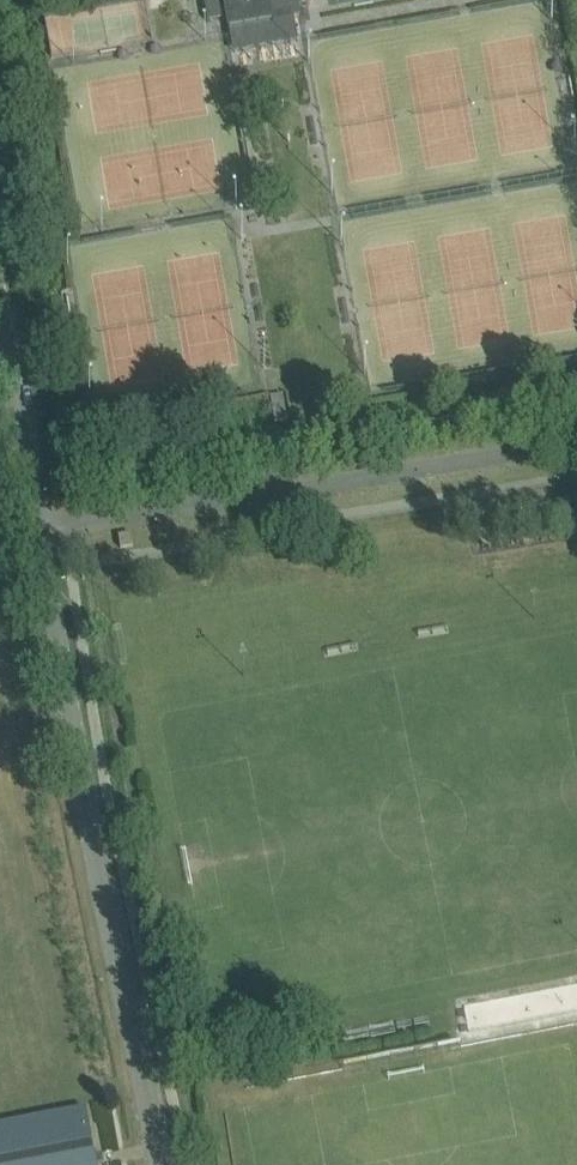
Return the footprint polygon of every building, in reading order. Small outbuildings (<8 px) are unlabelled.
[(208,21),(227,18),(229,32),(231,31),(295,20),(301,19),(299,5),(310,3),(309,0),(204,0),(208,21)] [(275,422),(287,420),(283,396),(271,398),(275,422)] [(121,548),(133,546),(131,533),(119,535),(121,548)] [(85,1109),(61,1113),(0,1125),(0,1164),(96,1164),(85,1109)]
